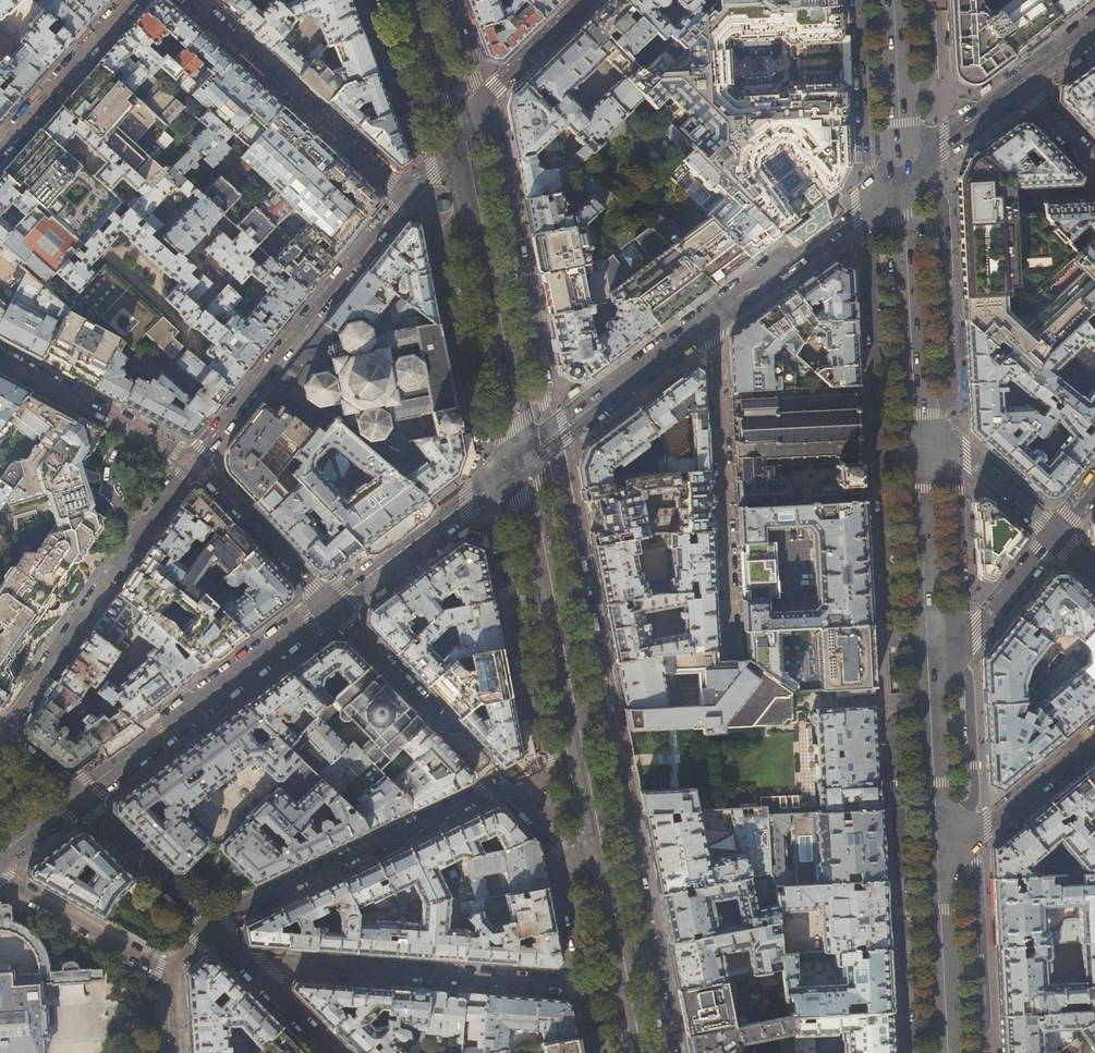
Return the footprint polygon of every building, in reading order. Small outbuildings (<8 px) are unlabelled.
[(1,19),(6,14),(7,14),(9,14),(22,0),(0,0),(0,19),(1,19)] [(50,1),(49,0),(43,0),(38,6),(41,10),(53,20),(61,28),(73,39),(91,18),(105,2),(103,0),(51,0),(50,1)] [(145,11),(160,26),(164,21),(168,25),(167,26),(168,28),(172,32),(170,35),(185,49),(202,32),(183,15),(167,0),(153,1),(145,11)] [(226,9),(237,19),(252,3),(255,0),(216,0),(226,9)] [(252,3),(237,19),(256,37),(271,50),(281,38),(290,27),(289,26),(289,24),(288,22),(287,21),(284,21),(284,17),(286,15),(289,17),(291,15),(275,0),(272,0),(261,12),(252,3)] [(362,33),(355,13),(350,0),(298,0),(288,4),(284,0),(275,0),(291,15),(296,20),(297,20),(314,12),(328,46),(334,44),(362,33)] [(468,8),(477,30),(506,19),(513,11),(524,0),(523,0),(512,0),(509,3),(508,7),(502,10),(498,0),(466,0),(468,8)] [(524,0),(528,5),(542,19),(555,7),(562,0),(523,0),(524,0)] [(669,95),(704,131),(690,143),(694,148),(707,161),(714,155),(730,140),(735,134),(752,119),(845,115),(843,84),(844,84),(842,59),(841,37),(839,6),(769,10),(757,0),(718,0),(719,10),(715,14),(709,8),(702,15),(676,40),(683,48),(684,54),(672,65),(668,64),(660,56),(643,72),(630,59),(590,19),(584,24),(578,30),(606,58),(624,77),(644,97),(655,108),(669,95)] [(590,19),(630,59),(656,33),(624,0),(609,0),(605,4),(590,19)] [(656,33),(663,40),(669,34),(675,41),(676,40),(702,15),(696,9),(702,3),(699,0),(676,0),(676,2),(687,13),(684,16),(682,17),(680,18),(678,20),(677,23),(673,26),(663,15),(658,13),(657,8),(661,5),(662,5),(663,5),(665,5),(666,3),(667,2),(667,0),(624,0),(656,33)] [(769,10),(839,6),(839,0),(757,0),(769,10)] [(1046,0),(948,0),(949,29),(951,66),(952,69),(953,72),(954,74),(954,76),(955,77),(957,79),(957,80),(959,81),(960,83),(961,83),(962,84),(965,84),(967,85),(969,85),(971,84),(972,84),(976,83),(977,83),(979,82),(1021,49),(1060,20),(1049,4),(1046,0)] [(1049,4),(1060,20),(1081,4),(1087,0),(1055,0),(1049,4)] [(518,15),(513,11),(506,19),(477,30),(483,46),(487,57),(500,60),(521,39),(536,26),(542,19),(528,5),(518,15)] [(46,28),(53,20),(41,10),(28,24),(35,31),(33,33),(30,30),(26,30),(20,38),(20,39),(19,40),(22,43),(48,67),(61,53),(73,39),(61,28),(54,35),(46,28)] [(140,16),(133,24),(157,47),(159,44),(166,50),(173,43),(181,50),(171,60),(199,85),(210,73),(203,65),(193,56),(185,49),(170,35),(160,26),(145,11),(140,16)] [(129,28),(125,33),(160,66),(174,80),(190,95),(199,85),(171,60),(157,47),(133,24),(129,28)] [(593,154),(604,143),(601,139),(621,120),(622,120),(632,110),(644,97),(624,77),(612,89),(611,88),(601,98),(601,99),(586,114),(567,95),(581,82),(582,83),(601,64),(600,63),(606,58),(578,30),(562,46),(524,83),(538,98),(545,91),(556,103),(549,109),(564,125),(574,135),(575,134),(585,145),(571,158),(580,166),(593,153),(593,154)] [(202,32),(185,49),(193,56),(196,53),(200,56),(200,57),(202,60),(204,58),(207,61),(203,65),(210,73),(216,78),(233,60),(218,46),(202,32)] [(120,39),(116,43),(129,55),(135,60),(151,76),(160,66),(125,33),(120,39)] [(370,54),(362,33),(334,44),(343,68),(331,72),(316,58),(299,76),(315,91),(327,103),(343,86),(377,72),(370,54)] [(281,38),(271,50),(283,62),(299,76),(316,58),(324,48),(320,45),(305,61),(281,38)] [(21,97),(37,79),(48,67),(22,43),(8,59),(5,56),(3,58),(0,55),(0,79),(21,97)] [(124,61),(129,55),(116,43),(107,53),(99,63),(131,93),(147,76),(150,79),(149,80),(155,85),(140,101),(166,126),(184,107),(151,76),(135,60),(130,65),(124,61)] [(233,60),(216,78),(228,89),(230,86),(228,84),(231,80),(236,85),(230,91),(256,115),(258,112),(256,110),(259,107),(264,111),(258,117),(266,125),(283,106),(258,83),(233,60)] [(1088,67),(1061,88),(1060,101),(1072,114),(1086,129),(1094,121),(1094,95),(1093,95),(1094,93),(1094,62),(1088,67)] [(140,101),(131,93),(99,63),(82,82),(61,105),(144,182),(152,188),(173,167),(191,149),(188,146),(183,141),(199,124),(201,122),(184,107),(166,126),(140,101)] [(385,93),(377,72),(343,86),(327,103),(328,103),(342,116),(355,128),(365,117),(359,111),(371,107),(374,113),(375,113),(377,118),(392,111),(385,93)] [(228,89),(216,78),(210,73),(199,85),(190,95),(192,96),(246,148),(239,158),(242,161),(258,176),(271,188),(294,209),(306,223),(327,246),(324,250),(334,260),(343,248),(353,236),(360,226),(366,219),(349,203),(328,183),(321,176),(266,125),(258,117),(256,115),(230,91),(228,89)] [(10,110),(21,97),(0,79),(0,121),(10,110)] [(192,96),(190,95),(174,80),(169,85),(186,102),(192,96)] [(549,109),(538,98),(524,83),(512,94),(508,107),(513,135),(518,158),(533,155),(534,153),(564,125),(549,109)] [(50,118),(41,128),(62,148),(74,134),(104,162),(92,175),(109,191),(121,178),(136,191),(144,182),(61,105),(50,118)] [(338,157),(327,147),(300,122),(283,106),(266,125),(321,176),(338,157)] [(374,113),(365,117),(355,128),(372,144),(400,169),(411,161),(409,158),(401,137),(399,132),(392,111),(377,118),(375,113),(374,113)] [(730,140),(714,155),(718,160),(717,165),(714,168),(777,234),(792,223),(819,202),(838,187),(848,168),(846,139),(845,115),(752,119),(735,134),(742,143),(737,148),(730,140)] [(1086,129),(1094,138),(1094,121),(1086,129)] [(230,149),(201,122),(199,124),(201,127),(200,128),(203,130),(188,146),(191,149),(192,148),(201,156),(212,167),(212,168),(230,149)] [(1016,122),(996,137),(975,152),(1012,180),(1011,188),(1013,189),(1079,185),(1081,178),(1051,146),(1029,123),(1016,122)] [(92,175),(62,148),(41,128),(22,150),(3,171),(37,202),(82,243),(84,244),(97,229),(107,218),(112,212),(121,201),(109,191),(92,175)] [(192,148),(191,149),(173,167),(182,175),(190,167),(192,168),(193,169),(195,168),(196,168),(197,167),(198,165),(197,163),(196,161),(201,156),(192,148)] [(694,148),(667,174),(681,189),(695,176),(696,176),(697,175),(706,184),(705,185),(705,187),(709,191),(711,190),(718,197),(703,212),(708,217),(747,257),(755,250),(768,241),(777,234),(714,168),(707,161),(694,148)] [(1014,205),(1013,189),(1011,188),(1012,180),(975,152),(974,153),(976,154),(962,172),(962,182),(957,182),(958,195),(959,221),(963,221),(964,237),(965,253),(967,297),(963,297),(963,298),(1008,296),(1017,296),(1037,295),(1040,291),(1080,255),(1077,252),(1068,242),(1043,217),(1043,203),(1014,205)] [(533,155),(518,158),(522,178),(526,199),(555,194),(554,191),(561,190),(559,180),(568,178),(565,166),(544,170),(543,170),(539,167),(538,168),(536,155),(534,153),(533,155)] [(338,157),(321,176),(328,183),(334,177),(341,184),(341,186),(342,188),(341,189),(343,191),(344,190),(347,191),(349,191),(356,198),(354,201),(353,200),(349,203),(366,219),(373,210),(377,205),(379,203),(379,201),(379,198),(379,197),(378,194),(376,191),(365,181),(353,170),(338,157)] [(251,184),(258,176),(242,161),(235,169),(251,184)] [(196,189),(182,175),(173,167),(152,188),(144,182),(136,191),(141,195),(129,208),(140,218),(148,225),(154,231),(178,253),(194,268),(199,272),(203,268),(198,264),(197,264),(185,254),(223,214),(202,194),(164,235),(161,232),(165,227),(150,213),(174,186),(188,198),(196,189)] [(582,224),(613,196),(581,167),(572,178),(587,192),(591,188),(596,192),(593,196),(591,195),(572,213),(565,214),(561,193),(555,194),(526,199),(529,216),(532,234),(582,224)] [(37,202),(3,171),(0,175),(0,206),(5,210),(13,217),(18,222),(37,202)] [(231,172),(224,180),(240,195),(247,188),(231,172)] [(220,175),(202,194),(223,214),(240,195),(224,180),(220,175)] [(271,188),(253,206),(274,227),(294,209),(271,188)] [(440,210),(449,209),(447,199),(438,201),(440,210)] [(1068,242),(1086,225),(1094,234),(1092,236),(1091,236),(1086,241),(1087,243),(1077,252),(1080,255),(1094,271),(1094,201),(1043,203),(1043,217),(1068,242)] [(37,202),(18,222),(0,242),(46,282),(55,273),(77,248),(82,243),(37,202)] [(256,245),(274,227),(253,206),(235,225),(241,231),(256,245)] [(211,369),(232,387),(236,383),(238,380),(246,370),(216,342),(226,331),(203,311),(202,310),(200,308),(200,309),(184,294),(197,281),(189,273),(194,268),(178,253),(174,257),(150,235),(154,231),(148,225),(143,230),(135,223),(140,218),(129,208),(128,208),(119,218),(112,212),(107,218),(111,222),(101,233),(97,229),(84,244),(87,247),(83,252),(77,248),(55,273),(63,280),(61,281),(61,284),(64,287),(68,287),(69,286),(77,293),(96,273),(89,267),(116,238),(117,237),(117,236),(115,234),(119,229),(130,239),(129,240),(170,278),(172,277),(180,284),(165,300),(181,314),(180,316),(196,330),(197,329),(213,343),(206,351),(206,353),(206,354),(213,360),(210,363),(207,367),(211,369)] [(648,226),(649,227),(711,283),(730,270),(747,257),(708,217),(683,236),(659,214),(648,226)] [(18,222),(13,217),(7,223),(0,217),(0,242),(18,222)] [(439,322),(437,314),(432,286),(426,252),(421,226),(418,225),(420,223),(407,221),(388,244),(367,271),(432,322),(433,323),(439,322)] [(306,223),(289,241),(305,256),(302,260),(321,276),(327,268),(334,260),(324,250),(327,246),(306,223)] [(590,263),(582,224),(532,234),(536,254),(540,273),(590,263)] [(681,306),(711,283),(649,227),(633,239),(650,261),(629,277),(612,255),(606,260),(602,260),(611,302),(612,302),(636,298),(656,325),(681,306)] [(247,256),(256,245),(241,231),(232,242),(221,232),(205,250),(238,282),(237,281),(233,285),(230,282),(227,285),(233,291),(250,274),(257,266),(247,256)] [(289,241),(272,260),(282,269),(290,276),(308,293),(314,285),(321,276),(302,260),(305,256),(289,241)] [(1008,296),(963,298),(964,308),(964,320),(993,345),(1003,354),(1030,379),(1048,353),(1056,346),(1085,317),(1090,313),(1094,308),(1094,271),(1080,255),(1040,291),(1051,302),(1025,328),(1009,313),(1008,296)] [(260,268),(257,266),(250,274),(263,284),(260,287),(267,292),(254,307),(280,328),(287,319),(299,303),(308,293),(290,276),(284,281),(277,274),(282,269),(272,260),(269,257),(260,268)] [(591,306),(611,302),(602,260),(590,263),(540,273),(542,285),(546,305),(548,314),(591,306)] [(793,290),(805,307),(817,298),(820,302),(820,309),(811,316),(816,322),(855,320),(854,293),(853,269),(833,260),(814,274),(793,290)] [(96,273),(77,293),(69,302),(71,305),(68,308),(69,309),(42,360),(69,374),(95,388),(116,348),(126,358),(136,348),(135,348),(142,340),(146,334),(172,358),(182,346),(172,338),(177,332),(162,318),(163,317),(105,263),(96,273)] [(200,273),(202,275),(209,267),(224,281),(226,279),(209,264),(200,273)] [(202,275),(197,281),(184,294),(200,309),(200,308),(202,310),(203,308),(203,305),(196,299),(212,283),(206,277),(209,273),(221,284),(224,281),(209,267),(202,275)] [(396,327),(394,321),(405,319),(415,308),(367,271),(347,296),(324,324),(337,332),(345,321),(348,320),(348,319),(356,318),(357,319),(359,318),(363,320),(365,317),(371,322),(387,303),(395,293),(400,297),(395,303),(394,302),(377,322),(378,328),(372,329),(372,327),(371,326),(372,332),(396,327)] [(8,307),(0,322),(0,337),(18,347),(42,360),(69,309),(68,308),(27,273),(13,297),(18,299),(19,297),(60,319),(55,327),(10,303),(8,307)] [(241,298),(233,291),(227,285),(203,311),(226,331),(216,342),(246,370),(262,350),(280,328),(254,307),(245,319),(232,309),(241,298)] [(783,298),(774,304),(791,328),(800,321),(805,329),(806,329),(809,332),(816,322),(811,316),(805,307),(793,290),(783,298)] [(1037,295),(1017,296),(1027,304),(1037,295)] [(612,316),(603,323),(604,325),(607,329),(597,336),(598,341),(602,346),(595,350),(605,363),(619,352),(656,325),(636,298),(612,302),(614,310),(611,313),(611,314),(612,316)] [(763,312),(753,320),(780,343),(795,332),(791,328),(774,304),(763,312)] [(591,306),(548,314),(555,349),(559,374),(580,382),(605,363),(595,350),(602,346),(598,341),(597,336),(594,336),(592,327),(604,325),(603,323),(602,318),(591,320),(590,314),(591,314),(592,313),(593,311),(591,306)] [(1085,317),(1056,346),(1069,357),(1086,341),(1094,348),(1094,326),(1092,330),(1089,329),(1094,324),(1085,317)] [(337,332),(324,324),(292,364),(278,383),(297,398),(295,401),(304,410),(320,424),(329,414),(334,418),(366,446),(378,456),(384,446),(395,455),(408,441),(409,441),(399,431),(397,420),(431,414),(435,430),(434,431),(433,431),(434,434),(435,434),(436,436),(460,431),(458,420),(455,409),(444,350),(439,322),(433,323),(432,322),(418,325),(417,324),(372,332),(371,326),(362,320),(363,320),(359,318),(357,319),(356,318),(348,319),(348,320),(345,321),(337,332)] [(813,371),(780,343),(753,320),(743,327),(729,338),(732,392),(829,386),(813,371)] [(857,351),(855,320),(816,322),(809,332),(808,333),(820,332),(821,336),(817,337),(817,342),(821,342),(821,349),(826,349),(827,366),(820,366),(815,369),(813,371),(829,386),(859,385),(857,351)] [(993,345),(964,320),(966,356),(969,408),(970,430),(980,440),(997,423),(1021,422),(1026,426),(1030,421),(1034,424),(1055,398),(1030,379),(1003,354),(999,359),(989,349),(993,345)] [(1069,357),(1056,346),(1048,353),(1030,379),(1055,398),(1094,430),(1094,388),(1085,400),(1053,373),(1069,357)] [(130,360),(126,358),(116,348),(95,388),(107,394),(124,403),(135,382),(126,377),(127,374),(126,370),(121,367),(123,364),(140,373),(141,370),(130,360)] [(199,383),(211,369),(207,367),(187,350),(177,362),(199,383)] [(130,360),(141,370),(151,378),(154,381),(161,372),(162,371),(139,351),(130,360)] [(636,408),(657,434),(683,414),(691,414),(693,458),(674,459),(674,456),(665,457),(666,473),(709,471),(703,370),(695,364),(664,387),(636,408)] [(193,398),(161,372),(154,381),(174,396),(184,403),(206,420),(220,403),(232,387),(211,369),(199,383),(203,386),(193,398)] [(0,374),(0,430),(2,427),(7,421),(31,391),(11,381),(0,374)] [(174,396),(154,381),(151,378),(149,383),(138,377),(135,382),(124,403),(155,420),(186,436),(195,435),(200,428),(206,420),(184,403),(182,407),(179,405),(178,407),(171,402),(174,396)] [(271,391),(262,402),(276,412),(281,406),(297,419),(304,410),(295,401),(297,398),(278,383),(271,391)] [(103,429),(96,425),(56,404),(31,391),(7,421),(30,439),(34,434),(42,439),(26,460),(9,463),(0,476),(0,480),(12,490),(0,507),(0,513),(4,511),(4,509),(6,507),(6,506),(47,494),(57,530),(47,533),(39,543),(41,545),(39,546),(37,547),(36,551),(4,552),(2,519),(0,517),(0,554),(54,595),(54,594),(54,592),(75,562),(77,562),(92,540),(91,537),(98,528),(94,516),(96,514),(93,511),(92,506),(93,503),(83,466),(103,429)] [(799,486),(800,504),(847,502),(859,502),(859,501),(859,499),(861,497),(861,489),(859,488),(860,488),(860,485),(861,485),(861,484),(863,484),(863,480),(860,481),(860,479),(859,479),(859,469),(859,467),(862,467),(862,463),(859,463),(859,456),(861,456),(861,452),(859,452),(858,449),(858,439),(861,439),(861,436),(858,436),(857,414),(859,413),(859,411),(859,393),(856,393),(856,391),(853,391),(853,394),(840,394),(839,392),(837,392),(837,394),(827,394),(827,392),(824,393),(824,395),(815,395),(815,393),(812,393),(812,395),(802,396),(802,394),(800,394),(800,396),(789,397),(789,394),(787,394),(787,397),(777,397),(777,395),(773,395),(773,397),(764,398),(764,396),(762,396),(761,396),(761,398),(753,398),(753,396),(750,396),(751,397),(751,399),(736,399),(737,401),(739,401),(739,408),(737,408),(738,409),(739,409),(739,411),(738,412),(736,413),(735,414),(734,413),(733,413),(733,419),(735,419),(736,419),(736,425),(735,425),(735,427),(736,427),(736,432),(735,432),(735,435),(737,435),(737,436),(737,440),(736,441),(734,441),(734,444),(736,444),(736,459),(741,458),(741,459),(740,459),(740,461),(741,461),(742,467),(740,467),(740,469),(742,469),(742,475),(741,475),(741,477),(742,477),(742,483),(741,483),(742,506),(740,506),(740,507),(738,507),(738,508),(757,507),(763,506),(792,505),(792,503),(790,503),(789,484),(791,484),(791,481),(788,481),(788,479),(786,479),(786,482),(780,482),(780,481),(779,481),(779,477),(780,477),(780,475),(779,475),(779,471),(779,470),(778,470),(778,466),(779,466),(790,465),(790,466),(792,466),(792,465),(803,465),(805,465),(815,464),(815,465),(817,465),(817,464),(827,464),(830,464),(837,463),(837,464),(834,464),(834,467),(837,467),(837,475),(836,475),(833,477),(833,480),(834,480),(836,482),(835,482),(835,484),(834,484),(834,482),(834,484),(829,484),(829,482),(828,482),(828,484),(818,485),(817,483),(811,483),(810,485),(807,485),(807,486),(799,486)] [(1026,426),(1021,422),(997,423),(980,440),(1012,468),(1044,498),(1058,497),(1066,486),(1092,454),(1094,450),(1094,430),(1055,398),(1034,424),(1030,430),(1026,426)] [(320,424),(304,410),(297,419),(281,406),(276,412),(262,402),(250,418),(227,446),(225,452),(224,455),(224,461),(224,464),(226,470),(229,474),(236,481),(255,502),(276,477),(285,466),(318,426),(320,424)] [(612,468),(657,434),(636,408),(605,431),(585,447),(577,467),(579,474),(581,487),(612,482),(610,472),(612,468)] [(347,523),(343,527),(361,547),(375,537),(414,507),(427,498),(403,477),(401,475),(398,478),(395,479),(395,477),(394,476),(392,474),(390,474),(395,470),(378,456),(366,446),(334,418),(323,430),(318,426),(285,466),(299,480),(338,522),(342,518),(347,523)] [(462,443),(460,431),(436,436),(413,440),(429,461),(426,463),(425,462),(403,477),(427,498),(445,484),(456,475),(464,455),(462,443)] [(675,527),(675,532),(712,531),(710,503),(709,471),(666,473),(612,482),(581,487),(584,502),(595,500),(596,509),(596,510),(595,511),(596,515),(596,518),(597,519),(598,520),(601,529),(590,532),(593,546),(637,537),(648,535),(644,513),(645,512),(645,511),(647,511),(649,513),(651,514),(654,515),(659,515),(659,520),(670,520),(670,515),(677,515),(677,525),(676,525),(675,527)] [(276,477),(255,502),(253,504),(295,548),(316,570),(330,571),(345,560),(361,547),(343,527),(339,531),(337,529),(341,525),(338,522),(299,480),(291,488),(287,488),(276,477)] [(12,490),(0,480),(0,507),(12,490)] [(186,497),(179,506),(192,515),(196,519),(198,520),(202,516),(203,516),(202,519),(203,520),(204,522),(205,522),(207,523),(209,522),(213,525),(209,529),(212,531),(215,533),(219,536),(233,522),(216,504),(201,489),(193,489),(186,497)] [(743,544),(744,567),(746,600),(742,600),(744,630),(748,630),(757,629),(756,623),(763,623),(763,629),(871,624),(870,603),(866,522),(864,501),(859,502),(847,502),(800,504),(792,505),(763,506),(764,513),(757,514),(757,507),(738,508),(740,544),(743,544)] [(974,515),(974,519),(997,517),(1024,539),(1026,536),(992,506),(989,503),(974,510),(974,515)] [(192,515),(179,506),(163,530),(152,545),(163,555),(165,553),(169,556),(163,565),(158,562),(153,569),(171,583),(174,578),(179,582),(189,568),(178,561),(178,560),(185,552),(187,551),(190,546),(190,544),(194,538),(198,540),(201,542),(207,533),(209,535),(212,531),(209,529),(198,520),(196,519),(193,523),(189,519),(192,515)] [(35,509),(13,516),(15,540),(28,540),(39,525),(35,509)] [(1007,560),(1024,539),(997,517),(974,519),(976,559),(977,577),(991,581),(1007,560)] [(239,528),(233,522),(219,536),(215,533),(189,568),(179,582),(175,587),(195,603),(203,593),(195,584),(210,564),(213,561),(226,574),(256,546),(249,539),(239,528)] [(712,531),(675,532),(666,533),(667,546),(669,548),(671,548),(672,577),(670,577),(668,579),(669,592),(715,591),(713,563),(712,531)] [(637,537),(593,546),(598,575),(604,604),(648,595),(645,582),(643,580),(641,581),(636,553),(638,552),(639,550),(637,537)] [(440,556),(419,572),(439,599),(458,586),(461,605),(492,599),(487,571),(482,548),(462,539),(440,556)] [(163,555),(152,545),(130,576),(118,594),(168,634),(169,634),(175,639),(190,654),(203,666),(229,647),(247,634),(218,607),(203,593),(195,603),(175,587),(171,583),(153,569),(158,562),(163,555)] [(273,564),(256,546),(226,574),(222,578),(229,585),(231,586),(234,587),(236,586),(238,585),(243,593),(231,602),(230,600),(228,599),(218,607),(247,634),(263,621),(290,601),(291,598),(292,596),(293,593),(293,589),(291,584),(292,584),(273,564)] [(8,694),(12,688),(16,683),(13,677),(12,677),(6,663),(13,653),(13,651),(33,622),(35,622),(54,595),(0,554),(0,689),(8,694)] [(406,582),(392,592),(411,616),(420,629),(442,609),(445,608),(439,599),(419,572),(406,582)] [(1017,617),(1049,643),(1055,635),(1065,635),(1065,638),(1070,638),(1070,634),(1074,634),(1081,640),(1094,625),(1094,599),(1083,589),(1065,572),(1052,573),(1036,593),(1017,617)] [(715,591),(669,592),(658,593),(648,595),(604,604),(610,635),(615,662),(618,662),(660,653),(715,651),(718,651),(716,621),(715,591)] [(404,622),(411,616),(392,592),(378,603),(368,610),(368,618),(367,624),(379,637),(395,653),(415,635),(407,625),(409,624),(407,621),(405,623),(404,622)] [(103,615),(92,630),(119,652),(121,654),(127,646),(120,641),(126,633),(124,627),(130,618),(134,622),(132,624),(133,624),(132,626),(132,627),(132,629),(133,631),(132,632),(151,653),(141,660),(140,660),(140,662),(141,663),(132,670),(131,670),(131,671),(131,672),(130,674),(128,673),(127,673),(120,678),(120,679),(120,680),(121,681),(114,686),(107,681),(97,692),(103,697),(104,698),(105,698),(114,706),(121,701),(126,708),(121,712),(131,721),(160,699),(191,675),(203,666),(190,654),(183,658),(173,645),(173,644),(173,641),(175,639),(169,634),(168,634),(118,594),(103,615)] [(496,618),(492,599),(461,605),(445,608),(442,609),(420,629),(418,631),(430,642),(436,643),(445,654),(453,646),(459,656),(476,652),(475,646),(481,645),(482,651),(497,648),(501,648),(496,618)] [(1067,657),(1049,643),(1017,617),(997,641),(982,660),(983,680),(984,704),(1025,702),(1031,701),(1037,694),(1032,690),(1038,682),(1043,686),(1054,673),(1049,668),(1055,661),(1060,665),(1067,657)] [(871,624),(763,629),(757,629),(748,630),(749,647),(750,656),(746,659),(789,697),(832,689),(874,686),(873,658),(872,652),(871,624)] [(1081,640),(1091,649),(1091,660),(1081,668),(1094,684),(1094,625),(1081,640)] [(94,687),(119,652),(92,630),(74,657),(56,681),(79,698),(89,684),(94,687)] [(418,631),(415,635),(395,653),(407,666),(426,686),(428,684),(459,656),(453,646),(445,654),(440,658),(429,647),(430,642),(418,631)] [(310,654),(287,671),(324,706),(333,698),(321,686),(324,678),(324,677),(324,676),(335,668),(349,683),(369,665),(352,647),(345,639),(331,638),(310,654)] [(1069,654),(1071,656),(1079,647),(1077,645),(1069,654)] [(501,667),(497,648),(482,651),(476,652),(459,656),(428,684),(439,695),(460,717),(470,707),(475,703),(482,701),(506,697),(501,667)] [(746,659),(716,661),(715,657),(715,651),(660,653),(618,662),(622,685),(627,708),(708,704),(709,704),(746,659)] [(789,697),(746,659),(709,704),(627,708),(632,738),(677,736),(704,735),(705,743),(729,742),(728,737),(728,734),(780,731),(784,724),(789,724),(789,697)] [(369,665),(349,683),(333,698),(324,706),(325,707),(314,718),(299,734),(287,746),(317,775),(347,747),(324,722),(337,710),(339,712),(339,716),(343,720),(347,721),(350,718),(370,739),(359,749),(372,762),(379,770),(399,747),(423,724),(416,715),(405,703),(384,681),(369,665)] [(1094,709),(1094,684),(1081,668),(1035,706),(1061,738),(1084,718),(1094,709)] [(257,694),(243,704),(287,746),(299,734),(293,728),(290,728),(289,729),(279,719),(282,717),(287,722),(292,722),(298,715),(297,712),(302,707),(314,718),(325,707),(324,706),(287,671),(274,681),(257,694)] [(874,686),(832,689),(832,690),(835,690),(835,698),(872,696),(875,695),(874,686)] [(510,696),(506,697),(482,701),(487,718),(480,720),(470,707),(460,717),(458,719),(478,740),(503,766),(522,756),(516,723),(510,696)] [(64,712),(45,697),(34,716),(26,727),(27,731),(28,735),(45,750),(64,765),(72,765),(76,762),(84,756),(92,750),(101,743),(68,716),(63,723),(62,722),(57,726),(56,726),(56,723),(56,722),(55,721),(60,713),(62,715),(64,712)] [(1031,701),(1025,702),(1031,707),(1028,713),(1032,714),(1030,720),(1020,716),(1025,702),(984,704),(986,741),(988,783),(1001,788),(1036,759),(1061,738),(1035,706),(1031,701)] [(317,775),(287,746),(243,704),(213,727),(156,770),(114,802),(113,810),(153,850),(174,871),(182,871),(210,844),(210,838),(186,815),(187,813),(187,811),(187,808),(250,761),(255,761),(275,779),(279,779),(281,786),(279,786),(271,794),(269,793),(247,815),(248,817),(222,843),(222,851),(254,884),(258,882),(288,868),(280,850),(281,849),(259,828),(263,826),(266,823),(274,830),(276,830),(283,837),(283,840),(287,843),(309,821),(327,802),(336,793),(317,775)] [(816,812),(880,809),(879,795),(878,781),(877,781),(874,743),(873,706),(816,710),(816,713),(813,714),(810,717),(809,717),(810,723),(813,725),(813,726),(817,726),(820,784),(818,784),(819,804),(801,805),(801,813),(816,812)] [(532,754),(526,721),(516,723),(522,756),(532,754)] [(423,724),(399,747),(407,754),(395,765),(401,771),(400,771),(390,781),(404,796),(411,810),(439,797),(471,781),(472,773),(446,746),(424,723),(423,724)] [(352,742),(347,747),(317,775),(336,793),(337,795),(345,788),(345,782),(348,785),(372,762),(359,749),(352,742)] [(78,765),(94,753),(92,750),(84,756),(76,762),(78,765)] [(1068,785),(1049,801),(1094,856),(1094,827),(1088,820),(1094,814),(1094,763),(1068,785)] [(388,821),(411,810),(404,796),(390,781),(384,775),(374,785),(372,785),(357,798),(358,801),(351,808),(353,810),(361,817),(368,830),(388,821)] [(349,806),(337,795),(336,793),(327,802),(327,803),(327,804),(334,818),(329,820),(328,819),(326,819),(325,818),(320,820),(320,822),(319,822),(319,824),(319,825),(315,827),(309,821),(287,843),(281,849),(280,850),(288,868),(317,854),(354,837),(368,830),(361,817),(353,810),(347,813),(345,807),(349,806)] [(1022,824),(1044,852),(1058,841),(1077,864),(1064,874),(1094,873),(1094,856),(1049,801),(1036,812),(1022,824)] [(496,805),(476,815),(487,838),(494,834),(496,835),(503,849),(533,837),(504,807),(500,806),(496,805)] [(659,893),(769,872),(766,815),(766,807),(647,813),(644,813),(651,852),(659,893)] [(881,828),(880,809),(816,812),(817,833),(818,833),(820,862),(818,862),(819,883),(883,880),(882,862),(883,861),(882,843),(882,828),(881,828)] [(766,815),(769,872),(776,886),(775,885),(795,884),(794,872),(792,871),(790,871),(789,870),(788,868),(787,867),(787,865),(787,863),(785,863),(784,854),(785,854),(784,844),(784,843),(783,835),(786,835),(786,833),(786,832),(787,830),(789,828),(790,827),(791,827),(791,814),(766,815)] [(455,825),(439,832),(453,860),(461,857),(467,858),(483,854),(478,842),(487,838),(476,815),(455,825)] [(1028,866),(1044,852),(1022,824),(1005,838),(992,849),(992,863),(993,879),(1040,876),(1028,866)] [(134,879),(133,877),(98,841),(86,830),(78,829),(44,854),(27,868),(28,876),(102,918),(103,918),(104,918),(106,916),(114,901),(115,902),(121,893),(121,892),(132,881),(132,880),(133,879),(134,879)] [(423,840),(409,847),(434,899),(450,896),(437,868),(453,860),(439,832),(423,840)] [(539,843),(533,837),(503,849),(483,854),(467,858),(473,892),(474,897),(475,900),(486,898),(488,898),(484,875),(505,871),(509,893),(547,886),(542,857),(539,843)] [(388,856),(377,862),(392,893),(406,886),(408,889),(411,888),(410,885),(413,883),(422,902),(434,899),(409,847),(388,856)] [(357,871),(342,878),(356,908),(372,901),(373,902),(392,893),(377,862),(357,871)] [(778,920),(776,886),(769,872),(659,893),(664,919),(669,942),(718,932),(714,912),(713,912),(710,900),(735,895),(741,927),(778,920)] [(1064,874),(1060,875),(1060,885),(1056,885),(1055,883),(1053,882),(1049,882),(1048,875),(1040,876),(993,879),(995,909),(995,916),(997,946),(1049,944),(1048,931),(1046,928),(1043,929),(1043,928),(1044,928),(1047,926),(1046,918),(1044,916),(1042,917),(1042,907),(1078,905),(1078,918),(1074,918),(1064,918),(1059,927),(1059,930),(1052,931),(1052,944),(1079,942),(1094,941),(1094,873),(1064,874)] [(319,889),(306,895),(316,916),(324,912),(322,908),(334,903),(340,917),(359,914),(356,908),(342,878),(319,889)] [(883,880),(819,883),(795,884),(775,885),(776,886),(778,920),(780,920),(780,909),(813,908),(815,905),(815,904),(821,903),(822,913),(821,913),(822,940),(823,941),(824,951),(826,951),(888,948),(886,913),(885,880),(883,880)] [(551,905),(547,886),(509,893),(504,894),(508,910),(509,910),(511,920),(506,921),(506,922),(492,925),(483,917),(482,910),(486,898),(475,900),(459,903),(462,910),(463,914),(467,918),(486,936),(492,941),(500,940),(516,937),(523,935),(530,934),(555,929),(551,905)] [(291,902),(280,907),(289,926),(294,925),(295,927),(296,927),(299,926),(299,927),(299,929),(289,928),(288,947),(300,948),(316,949),(318,927),(312,926),(310,919),(316,916),(306,895),(291,902)] [(448,927),(450,896),(434,899),(430,958),(445,959),(463,960),(466,930),(466,927),(467,918),(463,914),(462,910),(460,929),(448,927)] [(430,958),(434,899),(422,902),(420,923),(405,922),(407,905),(398,906),(394,955),(410,956),(430,958)] [(44,1038),(47,1038),(45,1002),(41,1002),(40,984),(50,984),(51,985),(59,984),(82,983),(91,982),(91,981),(103,980),(102,967),(91,968),(78,968),(77,965),(75,963),(73,961),(72,961),(68,960),(65,961),(63,963),(61,965),(61,966),(61,970),(49,970),(49,962),(48,957),(46,953),(44,948),(42,944),(39,940),(33,932),(29,929),(25,926),(21,924),(16,922),(11,920),(11,918),(10,910),(21,910),(8,902),(1,904),(1,902),(0,902),(0,931),(4,931),(8,932),(16,935),(19,937),(25,942),(28,945),(30,949),(34,956),(36,963),(37,967),(37,971),(13,973),(12,971),(11,971),(11,970),(8,970),(9,972),(0,972),(0,1052),(45,1052),(44,1038)] [(376,921),(358,920),(356,952),(376,954),(394,955),(398,906),(390,908),(390,916),(392,916),(395,917),(394,921),(376,920),(376,921)] [(289,928),(289,926),(280,907),(272,911),(256,918),(244,924),(246,936),(247,944),(272,946),(288,947),(289,928)] [(358,920),(359,914),(340,917),(339,933),(326,932),(326,927),(318,927),(316,949),(335,951),(356,952),(358,920)] [(486,936),(467,918),(466,927),(473,927),(473,931),(466,930),(463,960),(488,962),(515,964),(516,937),(500,940),(499,946),(486,944),(486,936)] [(780,953),(778,920),(741,927),(718,932),(669,942),(673,965),(678,988),(724,979),(719,951),(747,946),(753,974),(781,968),(780,953)] [(558,940),(555,929),(530,934),(532,944),(522,944),(523,935),(516,937),(515,964),(532,965),(556,967),(561,961),(558,940)] [(1079,942),(1081,979),(1045,981),(1044,959),(1047,959),(1049,956),(1049,944),(997,946),(998,981),(1000,1015),(1019,1013),(1019,1009),(1022,1009),(1022,999),(1027,999),(1028,1013),(1034,1013),(1039,1012),(1055,1012),(1054,1004),(1061,1004),(1061,1001),(1087,1000),(1087,1010),(1092,1010),(1094,1009),(1094,941),(1079,942)] [(888,948),(826,951),(826,954),(835,954),(835,965),(840,965),(842,980),(798,982),(796,952),(780,953),(781,968),(783,995),(791,995),(793,1015),(800,1015),(812,1014),(891,1010),(890,978),(888,948)] [(247,991),(226,970),(213,956),(205,956),(186,975),(189,1017),(223,1014),(247,991)] [(783,995),(781,968),(753,974),(724,979),(678,988),(682,1013),(687,1035),(710,1030),(716,1029),(784,1016),(783,995)] [(341,1004),(349,1005),(351,985),(294,980),(291,988),(310,1007),(331,1028),(345,1014),(337,1007),(341,1004)] [(351,985),(349,1005),(349,1010),(345,1014),(331,1028),(343,1040),(356,1052),(362,1052),(389,1027),(388,1026),(374,1027),(368,1021),(382,1008),(389,1008),(390,987),(371,986),(351,985)] [(405,989),(390,987),(389,1008),(388,1012),(394,1013),(394,1018),(388,1018),(388,1026),(389,1027),(407,1035),(409,1036),(408,1029),(407,1028),(406,1027),(402,1027),(402,1023),(422,1025),(422,1028),(420,1028),(419,1030),(419,1041),(425,1043),(426,1032),(428,990),(405,989)] [(435,991),(428,990),(426,1032),(451,1035),(453,1035),(453,1033),(457,1034),(457,1035),(456,1036),(456,1041),(457,1042),(460,1042),(461,1037),(462,1020),(464,993),(456,992),(456,997),(446,996),(446,992),(435,991)] [(247,991),(223,1014),(189,1017),(192,1052),(228,1052),(229,1052),(229,1049),(230,1049),(230,1045),(228,1045),(228,1041),(227,1041),(226,1025),(240,1024),(260,1047),(282,1025),(261,1004),(247,991)] [(464,993),(462,1020),(468,1020),(467,1038),(461,1037),(460,1042),(459,1052),(503,1052),(503,1051),(481,1052),(486,994),(473,994),(464,993)] [(510,996),(486,994),(481,1052),(503,1051),(507,1050),(509,1028),(543,1031),(546,1042),(576,1036),(574,1023),(570,1006),(564,1000),(549,999),(510,996)] [(1092,1010),(1094,1015),(1077,1028),(1081,1034),(1077,1037),(1082,1043),(1086,1040),(1094,1052),(1094,1009),(1092,1010)] [(812,1014),(812,1020),(800,1021),(800,1015),(793,1015),(794,1032),(795,1052),(814,1052),(814,1040),(811,1038),(806,1038),(806,1034),(835,1033),(837,1031),(838,1029),(843,1029),(845,1052),(893,1052),(893,1040),(891,1010),(812,1014)] [(1092,1010),(1087,1010),(1055,1012),(1039,1012),(1040,1018),(1034,1019),(1034,1013),(1028,1013),(1019,1013),(1000,1015),(1001,1036),(1002,1052),(1039,1052),(1042,1052),(1040,1033),(1044,1029),(1077,1028),(1094,1015),(1092,1010)] [(784,1016),(716,1029),(720,1034),(712,1040),(710,1030),(687,1035),(690,1052),(742,1052),(732,1039),(739,1038),(739,1040),(740,1041),(742,1042),(744,1042),(794,1032),(793,1015),(784,1016)] [(282,1025),(260,1047),(254,1052),(310,1052),(295,1038),(282,1025)] [(407,1035),(389,1027),(362,1052),(416,1052),(425,1044),(425,1043),(419,1041),(418,1040),(409,1049),(409,1051),(407,1052),(398,1043),(397,1043),(395,1041),(398,1038),(400,1039),(402,1039),(404,1039),(406,1038),(407,1035)] [(576,1036),(546,1042),(507,1050),(503,1051),(503,1052),(579,1052),(579,1050),(576,1036)]
